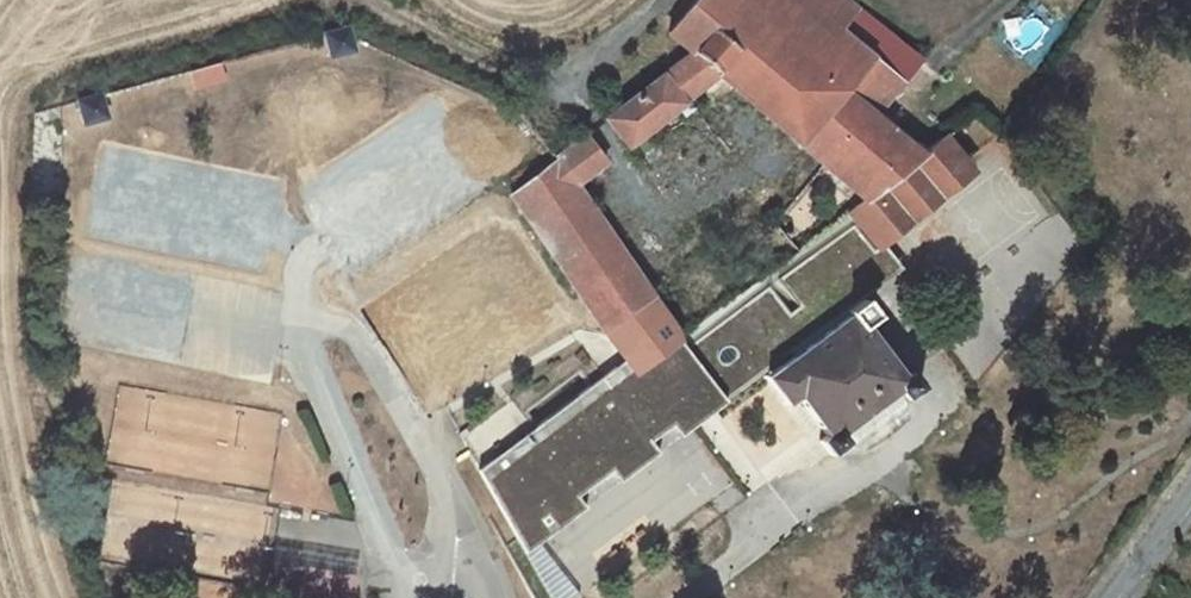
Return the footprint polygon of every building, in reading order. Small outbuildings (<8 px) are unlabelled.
[(670,34),(692,53),(718,76),(825,166),(871,111),(878,117),(903,83),(841,31),(856,10),(847,2),(844,0),(697,0),(670,34)] [(841,31),(903,83),(920,61),(896,42),(856,10),(841,31)] [(357,53),(352,36),(340,30),(322,35),(330,61),(357,53)] [(298,69),(294,53),(284,56),(288,72),(298,69)] [(608,120),(628,146),(678,108),(686,117),(696,109),(689,99),(718,76),(692,53),(608,120)] [(130,110),(125,89),(102,96),(107,116),(130,110)] [(102,96),(80,102),(85,125),(108,120),(107,116),(102,96)] [(825,166),(864,200),(923,154),(878,117),(871,111),(825,166)] [(608,120),(606,120),(586,137),(606,164),(628,146),(608,120)] [(571,148),(591,175),(606,164),(586,137),(571,148)] [(941,140),(923,154),(864,200),(849,213),(878,245),(949,190),(963,180),(968,175),(941,140)] [(591,175),(571,148),(559,158),(513,194),(577,290),(625,256),(578,186),(591,175)] [(875,255),(852,229),(778,284),(798,311),(789,318),(768,291),(685,352),(716,395),(783,346),(791,356),(794,360),(852,318),(848,313),(859,305),(844,285),(880,260),(875,255)] [(875,255),(880,260),(844,285),(859,305),(864,301),(902,274),(881,249),(875,255)] [(605,333),(653,297),(625,256),(577,290),(605,333)] [(653,297),(605,333),(625,362),(589,389),(478,471),(515,540),(523,554),(525,552),(583,510),(575,499),(608,474),(616,485),(656,456),(648,445),(670,429),(677,440),(724,406),(716,395),(685,352),(678,343),(675,330),(653,297)] [(899,389),(906,399),(920,387),(910,374),(902,380),(863,326),(875,317),(864,301),(859,305),(848,313),(852,318),(794,360),(765,382),(785,406),(800,396),(828,437),(822,441),(832,454),(846,444),(838,434),(899,389)] [(565,318),(559,309),(552,315),(559,323),(565,318)] [(783,346),(716,395),(724,406),(791,356),(783,346)] [(911,408),(910,405),(906,399),(899,389),(838,434),(846,444),(853,453),(907,414),(908,413),(910,411),(911,408)] [(616,485),(608,474),(575,499),(583,510),(616,485)] [(529,597),(576,597),(540,549),(528,558),(525,552),(523,554),(515,540),(503,549),(529,597)] [(357,568),(298,557),(297,566),(356,577),(357,568)] [(297,566),(274,562),(268,594),(289,597),(352,597),(356,577),(297,566)]
